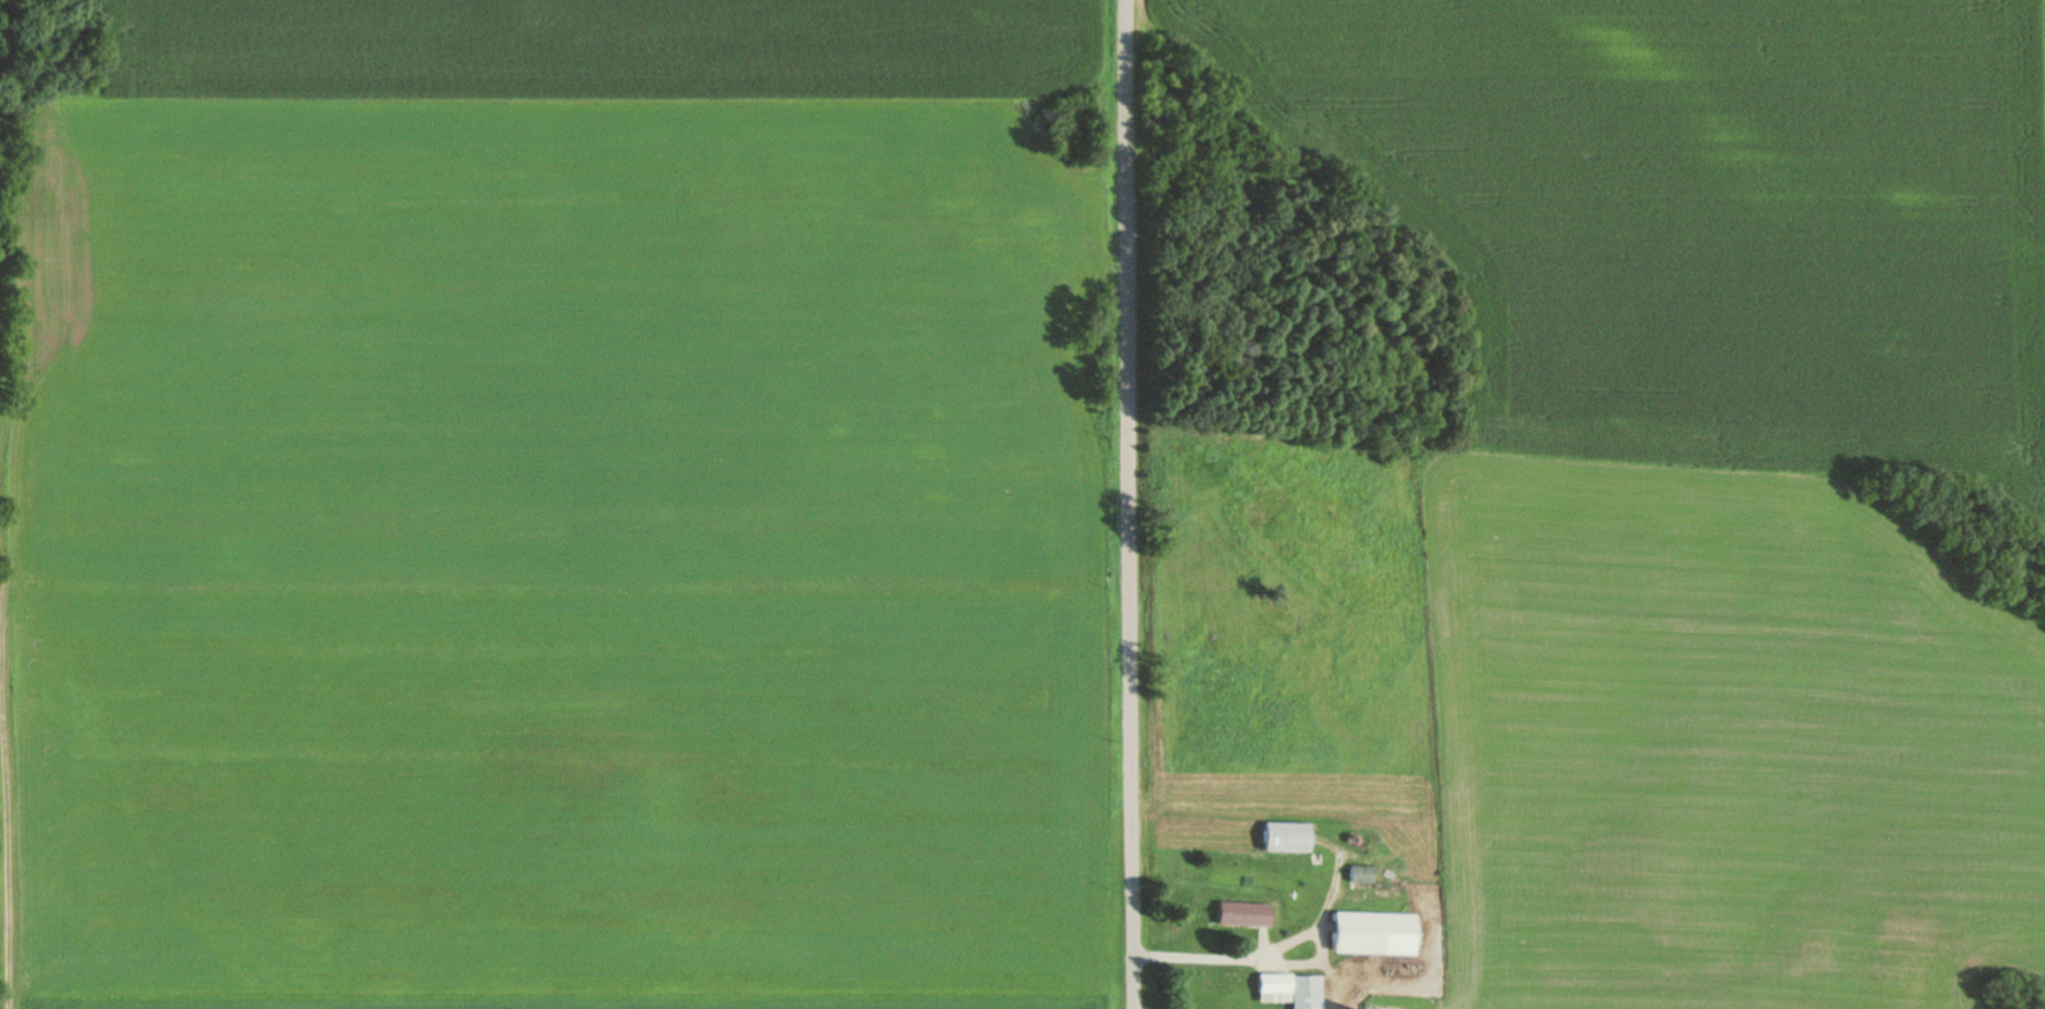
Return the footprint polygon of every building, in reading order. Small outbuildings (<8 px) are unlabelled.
[(1262,852),(1307,852),(1307,823),(1262,823),(1262,852)] [(1371,866),(1350,866),(1350,882),(1371,882),(1371,866)] [(1269,927),(1270,904),(1217,902),(1216,925),(1269,927)] [(1332,954),(1413,955),(1414,914),(1333,913),(1332,954)] [(1258,1002),(1292,1002),(1292,1008),(1321,1008),(1320,974),(1258,975),(1258,1002)]
